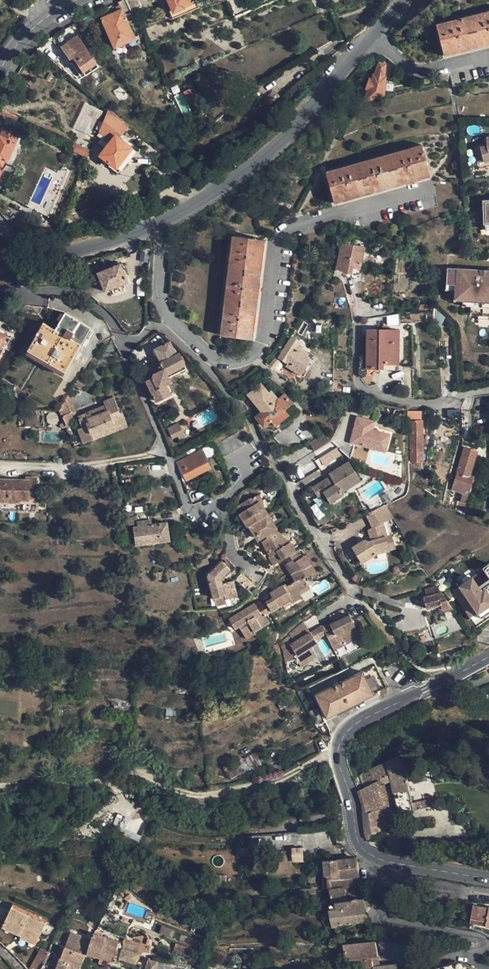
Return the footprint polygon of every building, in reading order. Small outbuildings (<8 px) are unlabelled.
[(118,3),(119,6),(116,7),(119,12),(102,19),(115,47),(134,38),(124,16),(132,13),(131,11),(125,0),(124,0),(120,2),(118,3)] [(131,11),(141,7),(138,0),(125,0),(131,11)] [(174,11),(183,7),(183,6),(192,1),(192,0),(169,0),(174,11)] [(196,0),(192,1),(183,6),(183,7),(174,11),(171,13),(173,18),(199,8),(196,0)] [(436,24),(444,56),(488,45),(488,11),(436,24)] [(93,14),(80,20),(84,27),(96,21),(93,14)] [(77,36),(61,46),(70,59),(73,57),(83,72),(96,64),(77,36)] [(365,100),(366,99),(374,97),(382,95),(384,65),(378,63),(372,81),(369,80),(366,88),(369,88),(365,100)] [(376,104),(374,97),(366,99),(367,102),(366,102),(367,107),(376,104)] [(15,121),(17,117),(0,109),(0,114),(15,121)] [(118,139),(128,127),(109,112),(100,131),(112,140),(100,155),(120,170),(135,151),(118,139)] [(19,134),(5,128),(0,138),(0,174),(19,134)] [(479,148),(483,162),(477,164),(479,169),(488,166),(488,138),(487,138),(487,146),(479,148)] [(87,158),(90,151),(74,143),(71,150),(87,158)] [(421,144),(325,172),(334,204),(430,176),(421,144)] [(473,150),(477,164),(483,162),(479,148),(473,150)] [(264,240),(232,236),(220,335),(252,339),(264,240)] [(354,264),(360,265),(364,248),(341,243),(336,271),(352,274),(351,277),(357,279),(359,270),(353,269),(354,264)] [(120,264),(97,273),(104,291),(127,282),(120,264)] [(449,271),(448,293),(457,293),(456,302),(465,302),(465,309),(474,309),(474,316),(482,316),(481,323),(488,323),(488,273),(449,271)] [(415,312),(399,314),(399,325),(412,326),(412,321),(416,321),(415,312)] [(89,328),(65,313),(54,330),(44,323),(25,354),(62,375),(89,328)] [(398,330),(367,329),(367,368),(398,368),(398,330)] [(299,342),(291,337),(279,358),(276,356),(268,367),(272,371),(281,359),(288,363),(286,366),(300,375),(310,359),(306,357),(308,353),(297,346),(299,342)] [(168,377),(169,376),(167,374),(184,365),(178,352),(176,354),(170,342),(154,349),(160,361),(154,365),(156,369),(152,370),(153,374),(151,379),(146,381),(156,401),(170,394),(166,386),(168,377)] [(169,376),(170,377),(186,369),(184,365),(167,374),(169,376)] [(82,372),(76,381),(85,388),(91,380),(82,372)] [(259,373),(251,378),(255,384),(263,379),(259,373)] [(292,403),(285,394),(277,400),(271,393),(269,394),(261,385),(248,395),(263,412),(256,417),(264,426),(271,420),(283,410),(292,403)] [(59,407),(65,422),(67,427),(75,413),(67,394),(59,407)] [(103,402),(105,406),(78,418),(82,428),(77,430),(83,444),(103,436),(102,432),(125,422),(121,412),(119,413),(113,398),(103,402)] [(56,412),(24,411),(26,426),(43,427),(43,424),(65,422),(59,407),(56,412)] [(283,410),(271,420),(275,425),(288,415),(283,410)] [(408,412),(408,421),(410,421),(411,461),(422,461),(422,420),(421,421),(420,412),(408,412)] [(368,421),(351,418),(349,427),(352,428),(349,444),(373,449),(377,432),(366,429),(368,421)] [(183,423),(172,428),(175,435),(180,432),(182,436),(188,433),(183,423)] [(334,449),(334,448),(322,436),(309,444),(317,457),(318,459),(334,449)] [(325,456),(329,463),(341,455),(336,448),(325,456)] [(455,472),(451,489),(469,495),(475,477),(469,475),(475,452),(466,449),(459,474),(455,472)] [(209,468),(201,451),(178,463),(187,480),(209,468)] [(330,477),(312,488),(318,497),(323,493),(330,503),(343,495),(341,492),(360,480),(348,462),(329,474),(330,477)] [(0,479),(0,502),(21,502),(21,500),(32,500),(32,497),(38,497),(38,476),(28,476),(28,479),(0,479)] [(312,574),(302,558),(298,550),(295,552),(291,543),(276,531),(277,529),(263,507),(262,500),(259,495),(250,498),(239,506),(243,512),(239,514),(247,528),(249,527),(253,535),(255,533),(260,540),(266,536),(268,539),(264,542),(268,549),(266,550),(271,557),(269,558),(274,565),(289,556),(292,561),(285,565),(295,581),(287,586),(286,584),(274,592),(276,595),(273,597),(265,602),(268,607),(271,611),(278,607),(278,608),(283,606),(284,608),(302,598),(300,594),(302,590),(309,586),(304,578),(312,574)] [(465,503),(458,501),(456,510),(463,511),(465,503)] [(365,519),(373,531),(375,535),(384,529),(394,523),(383,508),(365,519)] [(148,514),(136,517),(137,522),(149,520),(148,514)] [(136,517),(127,518),(129,526),(133,525),(136,545),(169,541),(166,523),(151,525),(150,520),(149,520),(137,522),(136,517)] [(377,559),(390,555),(387,542),(384,529),(375,535),(373,531),(368,534),(369,538),(371,545),(368,547),(364,545),(352,553),(362,568),(377,559)] [(392,540),(387,542),(390,555),(395,554),(392,540)] [(306,555),(302,558),(312,574),(315,571),(306,555)] [(207,558),(195,562),(197,568),(209,565),(207,558)] [(224,595),(225,599),(237,595),(233,581),(222,584),(221,579),(230,570),(222,562),(207,576),(214,598),(224,595)] [(484,569),(485,570),(453,593),(476,625),(488,617),(488,565),(484,569)] [(243,572),(253,582),(255,580),(245,570),(243,572)] [(162,572),(153,574),(154,581),(163,579),(162,572)] [(253,582),(243,572),(236,580),(246,589),(253,582)] [(423,596),(427,609),(440,606),(442,610),(451,607),(436,586),(435,586),(434,587),(425,589),(427,595),(423,596)] [(227,604),(225,599),(224,595),(214,598),(217,606),(227,604)] [(248,608),(241,612),(230,619),(235,629),(239,627),(247,639),(255,634),(254,633),(269,623),(265,615),(263,616),(260,612),(254,604),(248,608)] [(268,607),(260,612),(263,616),(265,615),(271,611),(268,607)] [(327,637),(334,649),(360,635),(350,616),(331,625),(330,623),(327,625),(327,624),(322,627),(327,637)] [(327,637),(322,627),(310,633),(295,643),(291,636),(280,643),(283,649),(287,663),(297,661),(302,667),(318,657),(311,647),(327,637)] [(306,627),(291,636),(295,643),(310,633),(306,627)] [(385,686),(375,666),(316,696),(327,717),(363,699),(363,697),(385,686)] [(226,766),(230,777),(261,765),(257,754),(226,766)] [(363,808),(365,840),(387,833),(389,851),(402,847),(396,819),(387,821),(386,816),(391,814),(389,794),(386,784),(391,782),(393,794),(410,790),(409,786),(406,771),(399,755),(354,778),(360,798),(363,808)] [(413,805),(414,811),(433,808),(432,799),(421,801),(420,803),(413,805)] [(114,815),(113,825),(121,826),(122,816),(114,815)] [(291,848),(292,862),(303,862),(302,848),(291,848)] [(358,858),(324,861),(326,877),(328,878),(330,890),(346,888),(353,886),(354,878),(359,877),(358,858)] [(333,903),(337,903),(348,901),(346,888),(330,890),(333,903)] [(368,907),(374,906),(373,900),(367,901),(366,898),(362,899),(356,899),(348,901),(337,903),(337,909),(330,910),(333,927),(339,927),(339,925),(369,921),(368,907)] [(471,923),(485,926),(486,928),(488,928),(488,908),(474,905),(471,923)] [(11,907),(2,926),(28,938),(30,935),(38,938),(46,923),(11,907)] [(92,940),(72,933),(58,968),(81,968),(87,954),(92,940)] [(94,935),(92,940),(87,954),(101,958),(106,937),(95,934),(94,935)] [(35,944),(38,938),(30,935),(28,938),(27,941),(35,944)] [(106,937),(101,958),(107,960),(120,963),(121,958),(138,962),(139,955),(140,953),(129,950),(124,949),(125,942),(106,937)] [(357,968),(375,968),(379,967),(377,957),(379,956),(377,942),(345,946),(347,960),(357,968)] [(51,956),(51,954),(42,948),(29,968),(43,968),(51,956)] [(158,962),(148,960),(146,968),(157,968),(158,962)] [(462,963),(454,960),(437,968),(463,968),(462,963)]
